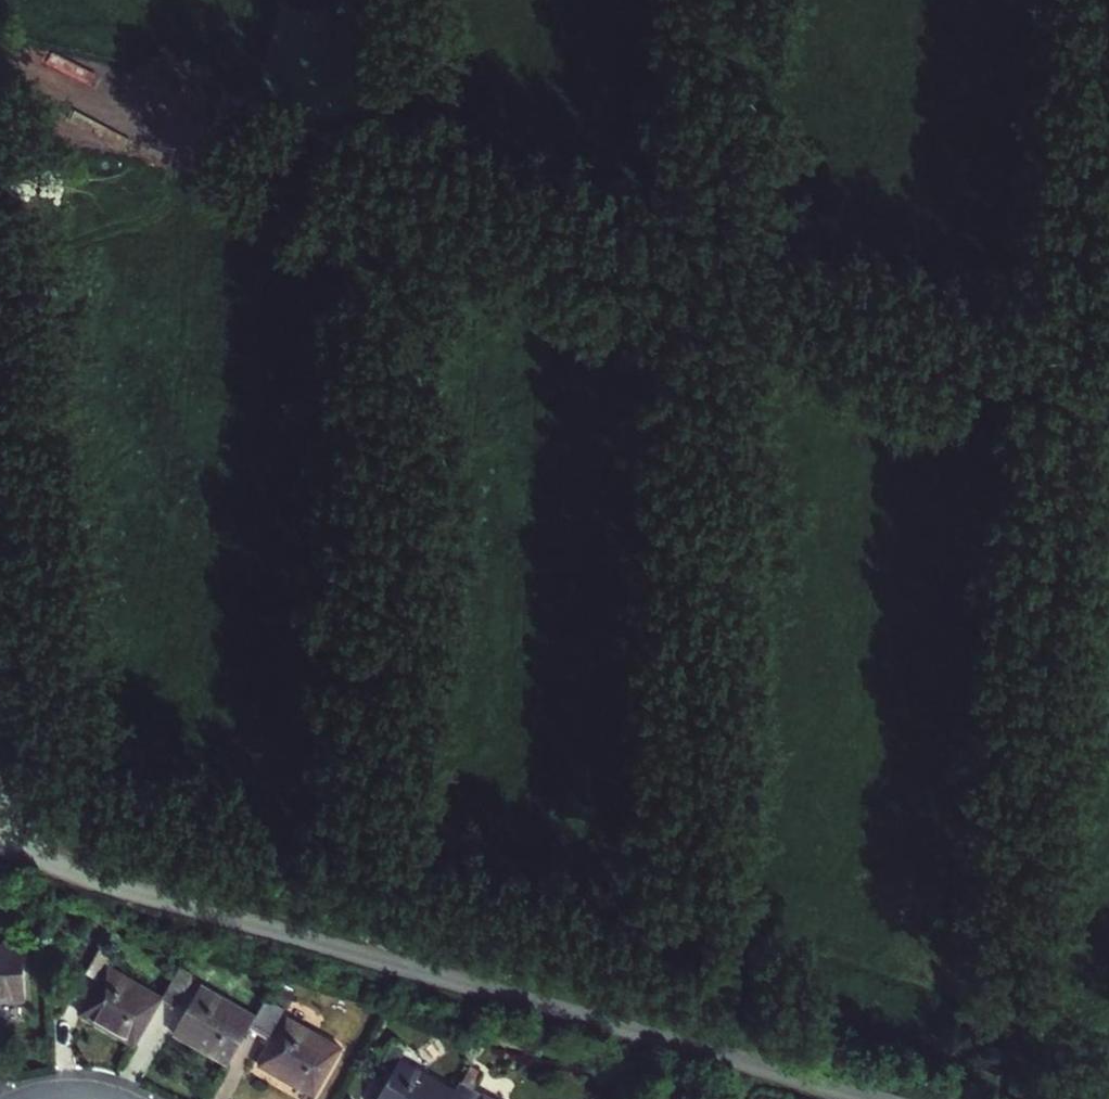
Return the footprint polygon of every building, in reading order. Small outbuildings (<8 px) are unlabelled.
[(12,992),(8,942),(0,942),(0,993),(12,992)] [(154,1006),(157,1000),(99,968),(107,952),(90,942),(72,977),(86,985),(74,1011),(132,1044),(154,1006)] [(180,988),(168,981),(157,1000),(154,1006),(167,1013),(180,988)] [(238,1042),(248,1025),(193,995),(169,1038),(223,1068),(238,1042)] [(265,1021),(254,1014),(248,1025),(238,1042),(250,1049),(265,1021)] [(324,1055),(279,1030),(258,1070),(303,1095),(324,1055)] [(449,1094),(399,1064),(407,1050),(391,1042),(371,1077),(387,1086),(379,1098),(446,1098),(449,1094)] [(457,1081),(449,1094),(446,1098),(465,1098),(471,1090),(457,1081)] [(471,1090),(465,1098),(486,1098),(471,1090)]
